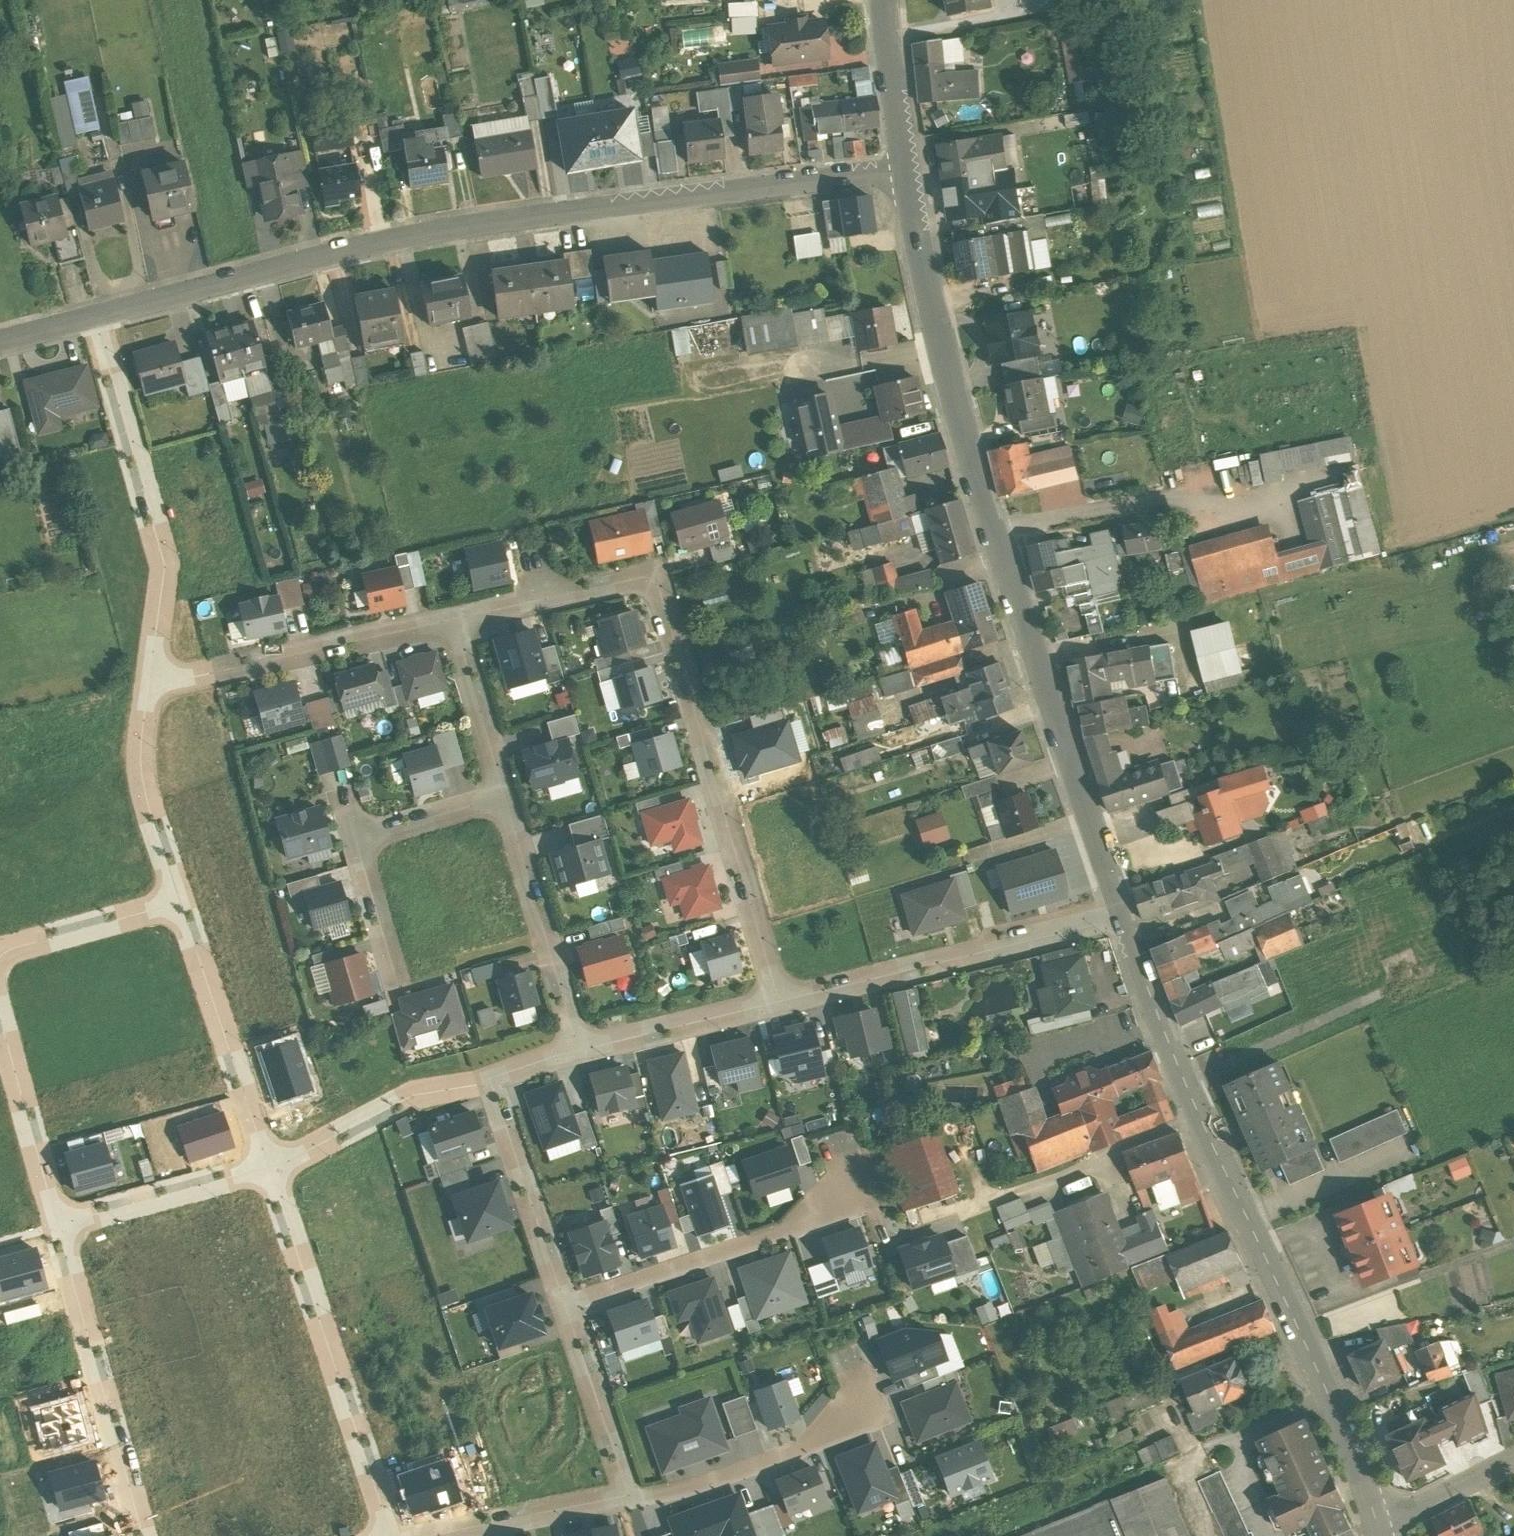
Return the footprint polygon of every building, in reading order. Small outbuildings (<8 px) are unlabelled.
[(462,11),(486,6),(485,0),(460,0),(462,11)] [(950,19),(989,12),(987,0),(947,0),(950,19)] [(755,2),(729,4),(730,18),(756,17),(755,2)] [(805,17),(788,19),(789,25),(771,28),(776,64),(827,58),(822,21),(806,23),(805,17)] [(943,40),(913,45),(916,66),(947,65),(944,43),(943,40)] [(1086,85),(1078,40),(1065,42),(1073,88),(1086,85)] [(955,74),(951,42),(944,43),(947,65),(948,75),(955,74)] [(755,62),(719,67),(721,86),(723,86),(723,85),(756,81),(756,82),(757,81),(755,62)] [(947,65),(916,66),(919,103),(951,101),(948,75),(947,65)] [(66,79),(78,134),(101,128),(88,74),(66,79)] [(972,75),(956,76),(955,74),(948,75),(951,101),(982,99),(981,80),(973,81),(972,75)] [(814,75),(796,77),(798,86),(816,84),(814,75)] [(537,96),(542,119),(556,117),(549,77),(534,79),(537,96)] [(534,79),(519,83),(522,99),(537,96),(534,79)] [(739,87),(727,89),(730,111),(741,110),(739,87)] [(727,89),(715,90),(717,108),(718,113),(730,111),(727,89)] [(715,90),(697,93),(699,111),(717,108),(715,90)] [(52,95),(59,148),(74,146),(67,93),(52,95)] [(537,96),(522,99),(527,122),(542,119),(537,96)] [(775,96),(744,100),(747,124),(778,119),(775,96)] [(648,120),(644,97),(633,99),(637,122),(648,120)] [(876,98),(840,102),(843,131),(854,130),(880,126),(876,98)] [(840,102),(818,105),(817,100),(809,101),(809,106),(801,107),(805,142),(816,141),(815,135),(843,131),(840,102)] [(667,107),(651,109),(654,131),(669,129),(667,107)] [(604,166),(638,160),(629,111),(595,117),(604,166)] [(456,114),(442,117),(447,140),(461,137),(456,114)] [(151,117),(115,124),(120,146),(155,139),(151,117)] [(569,172),(604,166),(595,117),(561,123),(569,172)] [(747,124),(743,124),(748,154),(782,149),(778,119),(747,124)] [(385,120),(376,122),(378,132),(387,130),(385,120)] [(719,121),(682,126),(687,162),(724,157),(719,121)] [(321,122),(310,124),(311,133),(323,131),(321,122)] [(323,131),(311,133),(314,151),(350,145),(347,127),(323,131)] [(387,130),(378,132),(383,154),(398,151),(393,128),(387,130)] [(854,130),(843,131),(844,138),(844,144),(856,142),(854,130)] [(530,132),(475,142),(481,177),(536,168),(530,132)] [(941,144),(946,180),(975,176),(988,174),(991,193),(1015,190),(1018,189),(1016,173),(1028,171),(1023,140),(1017,141),(1010,142),(1009,137),(1009,135),(1004,136),(1003,135),(941,144)] [(844,138),(833,139),(835,160),(846,159),(844,144),(844,138)] [(420,142),(403,145),(410,189),(447,183),(442,147),(421,150),(420,142)] [(671,142),(658,143),(662,174),(675,172),(671,142)] [(856,142),(844,144),(846,159),(863,156),(861,142),(856,142)] [(301,151),(283,155),(284,157),(285,164),(287,164),(291,181),(293,181),(294,189),(309,186),(301,151)] [(821,151),(809,152),(810,163),(822,161),(821,151)] [(291,181),(287,164),(285,164),(284,157),(256,163),(258,170),(257,171),(259,183),(267,219),(299,212),(294,189),(293,181),(291,181)] [(256,161),(241,164),(246,186),(259,183),(257,171),(258,170),(256,163),(256,161)] [(184,164),(143,174),(153,218),(170,214),(170,216),(185,212),(185,211),(194,208),(184,164)] [(355,165),(318,171),(324,207),(338,205),(337,202),(360,198),(355,165)] [(75,171),(62,174),(69,200),(80,197),(78,188),(79,188),(75,171)] [(988,174),(975,176),(978,203),(986,202),(985,194),(991,193),(988,174)] [(975,176),(946,180),(951,219),(980,215),(978,203),(975,176)] [(115,186),(96,191),(94,184),(79,188),(78,188),(80,197),(88,230),(123,221),(115,186)] [(986,202),(978,203),(980,215),(987,214),(988,225),(1003,222),(1018,219),(1015,190),(991,193),(985,194),(986,202)] [(869,196),(838,201),(839,207),(843,236),(843,237),(875,232),(869,196)] [(56,198),(21,207),(30,246),(53,240),(66,237),(64,231),(56,198)] [(839,207),(828,209),(827,204),(823,204),(828,238),(843,236),(839,207)] [(1031,243),(1044,241),(1040,216),(1030,218),(1018,219),(1003,222),(988,225),(953,230),(956,244),(991,238),(1029,231),(1031,243)] [(76,228),(64,231),(66,237),(53,240),(59,262),(83,256),(76,228)] [(1029,231),(991,238),(998,276),(1036,270),(1031,243),(1029,231)] [(818,232),(794,237),(799,260),(822,255),(818,232)] [(956,244),(962,282),(998,276),(991,238),(956,244)] [(649,252),(632,254),(604,258),(605,270),(609,298),(611,298),(612,303),(655,298),(657,312),(713,304),(705,244),(689,246),(649,252)] [(590,251),(563,254),(564,263),(565,263),(568,281),(593,278),(593,272),(590,251)] [(727,261),(715,262),(720,290),(732,288),(727,261)] [(564,263),(538,266),(539,271),(530,272),(534,307),(553,304),(554,309),(571,307),(568,281),(565,263),(564,263)] [(530,272),(520,273),(519,269),(492,273),(499,317),(516,315),(515,309),(534,307),(530,272)] [(593,272),(593,278),(597,306),(612,303),(611,298),(609,298),(605,270),(593,272)] [(462,278),(421,286),(428,325),(470,317),(462,278)] [(394,291),(355,298),(363,347),(403,340),(394,291)] [(324,304),(286,314),(295,348),(318,342),(333,338),(331,331),(324,304)] [(887,308),(852,314),(859,351),(893,345),(887,308)] [(822,309),(790,315),(796,348),(828,342),(822,309)] [(793,345),(787,310),(741,318),(747,353),(793,345)] [(1031,314),(1021,316),(1021,314),(998,318),(999,320),(989,322),(992,337),(990,338),(993,353),(995,353),(997,363),(1037,355),(1039,355),(1037,344),(1039,344),(1036,329),(1034,329),(1031,314)] [(266,367),(253,323),(229,329),(242,374),(266,367)] [(487,323),(462,329),(471,366),(497,362),(487,323)] [(688,327),(673,328),(676,353),(690,352),(688,327)] [(342,328),(331,331),(333,338),(336,352),(348,350),(342,328)] [(242,374),(229,329),(207,336),(220,380),(242,374)] [(333,338),(318,342),(328,383),(343,380),(342,375),(336,352),(333,338)] [(174,345),(136,355),(146,392),(184,381),(179,362),(174,345)] [(350,358),(348,350),(336,352),(342,375),(353,372),(350,358)] [(422,351),(409,354),(415,377),(428,374),(422,351)] [(1037,355),(1002,362),(1006,386),(1042,379),(1037,355)] [(199,356),(179,362),(184,381),(189,397),(209,391),(208,386),(199,356)] [(365,357),(350,358),(353,372),(357,387),(370,385),(365,357)] [(277,366),(265,370),(271,392),(283,388),(277,366)] [(86,367),(75,370),(85,409),(96,406),(86,367)] [(75,370),(26,382),(36,421),(85,409),(75,370)] [(855,388),(880,383),(877,370),(852,375),(855,388)] [(353,372),(342,375),(343,380),(346,389),(357,387),(353,372)] [(914,378),(878,386),(886,421),(886,422),(887,422),(922,414),(914,378)] [(1042,379),(1006,386),(1014,423),(1029,420),(1050,416),(1049,414),(1042,379)] [(221,382),(208,386),(209,391),(214,408),(228,404),(221,382)] [(271,392),(249,398),(254,414),(256,414),(279,408),(288,406),(283,388),(271,392)] [(829,395),(797,402),(810,458),(841,451),(837,432),(829,395)] [(228,404),(214,408),(219,423),(232,419),(228,404)] [(279,408),(256,414),(259,426),(282,420),(279,408)] [(0,412),(0,459),(19,454),(8,410),(0,412)] [(1050,416),(1029,420),(1032,432),(1061,427),(1058,413),(1049,414),(1050,416)] [(886,421),(857,428),(861,446),(891,440),(887,422),(886,422),(886,421)] [(857,428),(837,432),(841,451),(861,446),(857,428)] [(940,434),(897,445),(901,459),(905,477),(948,466),(940,434)] [(1354,438),(1321,445),(1325,467),(1358,460),(1354,438)] [(1027,443),(989,452),(1000,496),(1049,485),(1045,464),(1032,467),(1027,443)] [(897,445),(882,448),(885,462),(901,459),(897,445)] [(1321,445),(1282,452),(1286,475),(1325,467),(1321,445)] [(1282,452),(1265,456),(1270,484),(1287,481),(1286,475),(1282,452)] [(891,468),(861,477),(875,525),(906,516),(901,500),(891,468)] [(1336,485),(1313,491),(1315,498),(1302,501),(1315,547),(1281,557),(1287,579),(1382,552),(1360,471),(1347,475),(1351,487),(1337,491),(1336,485)] [(918,496),(901,500),(906,516),(909,515),(922,511),(918,496)] [(957,500),(925,510),(933,537),(965,527),(957,500)] [(653,501),(637,504),(639,514),(640,514),(646,539),(661,536),(653,501)] [(715,506),(674,517),(682,543),(706,536),(722,532),(715,506)] [(922,511),(909,515),(915,533),(915,534),(925,531),(927,539),(933,537),(925,510),(922,511)] [(639,514),(599,523),(601,535),(595,536),(598,550),(610,547),(612,557),(637,551),(635,541),(646,539),(640,514),(639,514)] [(906,516),(875,525),(880,543),(915,533),(909,515),(906,516)] [(1272,524),(1193,546),(1208,600),(1287,578),(1272,524)] [(875,525),(859,529),(864,547),(880,543),(875,525)] [(1129,553),(1163,547),(1159,525),(1125,531),(1129,553)] [(933,537),(927,539),(931,549),(936,547),(941,564),(974,554),(965,527),(933,537)] [(722,532),(706,536),(713,563),(735,557),(727,530),(722,532)] [(1067,539),(1056,542),(1062,569),(1086,563),(1099,605),(1121,598),(1117,583),(1117,557),(1112,542),(1071,551),(1067,539)] [(1056,542),(1026,549),(1032,576),(1062,569),(1056,542)] [(501,545),(465,552),(473,587),(509,580),(501,545)] [(406,553),(394,556),(397,570),(402,591),(414,589),(406,553)] [(891,563),(872,569),(877,586),(880,599),(899,594),(896,581),(891,563)] [(1062,569),(1032,576),(1037,593),(1066,586),(1086,582),(1084,572),(1089,571),(1086,563),(1062,569)] [(872,569),(861,572),(866,590),(877,586),(872,569)] [(397,570),(362,578),(370,611),(404,603),(402,591),(397,570)] [(1089,571),(1084,572),(1086,582),(1066,586),(1068,597),(1075,596),(1077,606),(1081,605),(1083,616),(1086,615),(1087,618),(1089,627),(1091,635),(1105,632),(1099,605),(1089,571)] [(915,578),(915,577),(896,581),(899,594),(934,585),(931,574),(915,578)] [(297,579),(275,584),(278,598),(281,610),(303,605),(297,579)] [(978,582),(947,592),(956,620),(987,610),(978,582)] [(278,598),(266,601),(265,597),(250,601),(251,604),(239,607),(246,638),(285,629),(281,610),(278,598)] [(943,625),(920,632),(912,608),(892,615),(906,659),(909,668),(942,657),(952,654),(943,625)] [(987,610),(956,620),(965,650),(996,640),(987,610)] [(634,612),(600,622),(601,628),(597,629),(601,640),(605,639),(609,655),(628,650),(643,645),(634,612)] [(956,620),(943,625),(952,654),(960,652),(965,650),(956,620)] [(1227,624),(1190,633),(1202,680),(1238,671),(1227,624)] [(533,632),(495,643),(508,688),(545,678),(538,650),(533,632)] [(900,645),(879,649),(883,664),(904,659),(900,645)] [(552,646),(538,650),(545,678),(547,686),(562,682),(552,646)] [(609,655),(593,660),(596,671),(631,661),(628,650),(609,655)] [(1131,651),(1102,656),(1109,683),(1137,677),(1131,651)] [(435,652),(397,663),(403,685),(408,700),(446,689),(435,652)] [(952,654),(942,657),(947,673),(965,667),(960,652),(952,654)] [(1102,656),(1066,663),(1076,707),(1079,706),(1113,700),(1109,683),(1102,656)] [(942,657),(909,668),(910,669),(879,678),(878,679),(884,697),(918,686),(917,682),(929,678),(930,679),(932,679),(932,677),(947,673),(942,657)] [(906,659),(877,669),(879,678),(910,669),(909,668),(906,659)] [(596,671),(600,684),(616,679),(635,673),(631,661),(596,671)] [(996,662),(965,673),(971,688),(976,703),(1007,693),(1005,688),(1009,685),(1002,664),(996,663),(996,662)] [(373,666),(334,677),(343,708),(382,697),(375,673),(373,666)] [(650,669),(635,673),(616,679),(625,710),(659,700),(650,669)] [(387,670),(375,673),(382,697),(385,708),(397,705),(387,670)] [(292,683),(254,694),(265,732),(303,721),(292,683)] [(868,683),(845,690),(848,702),(871,695),(868,683)] [(403,685),(392,688),(399,711),(410,708),(408,700),(403,685)] [(971,688),(939,699),(945,715),(965,707),(976,703),(971,688)] [(1128,697),(1131,706),(1148,701),(1146,692),(1128,697)] [(976,703),(965,707),(968,715),(971,724),(1012,709),(1007,693),(976,703)] [(335,724),(327,697),(316,701),(324,727),(335,724)] [(1113,700),(1079,706),(1086,738),(1098,736),(1130,730),(1126,697),(1113,700)] [(939,699),(909,708),(914,725),(915,724),(927,721),(945,715),(939,699)] [(316,701),(305,704),(313,730),(324,727),(316,701)] [(965,707),(945,715),(948,724),(964,719),(963,716),(968,715),(965,707)] [(749,718),(753,732),(786,722),(782,708),(749,718)] [(876,709),(851,716),(858,740),(883,733),(876,709)] [(574,715),(547,723),(552,742),(566,738),(579,735),(574,715)] [(735,738),(746,775),(797,760),(786,722),(753,732),(735,738)] [(914,725),(884,734),(888,746),(919,737),(915,724),(914,725)] [(652,728),(617,737),(620,747),(635,744),(654,739),(652,728)] [(433,736),(437,749),(458,743),(454,730),(433,736)] [(1020,731),(986,742),(990,753),(996,774),(1030,763),(1020,731)] [(341,735),(318,742),(327,773),(350,766),(341,735)] [(643,776),(678,767),(670,735),(654,739),(635,744),(643,776)] [(1132,775),(1116,779),(1098,736),(1086,738),(1109,810),(1138,801),(1132,775)] [(958,737),(930,746),(935,761),(962,752),(958,737)] [(552,742),(522,751),(532,787),(546,783),(547,785),(563,780),(563,778),(576,775),(566,738),(552,742)] [(986,742),(967,749),(970,759),(990,753),(986,742)] [(916,767),(931,761),(926,746),(911,752),(916,767)] [(875,748),(841,758),(845,772),(880,761),(875,748)] [(446,785),(437,749),(404,757),(407,768),(402,770),(406,784),(411,783),(414,794),(446,785)] [(905,763),(894,767),(897,776),(908,772),(905,763)] [(1156,767),(1132,775),(1138,801),(1166,793),(1158,771),(1156,767)] [(1262,767),(1221,779),(1224,789),(1226,789),(1229,798),(1263,788),(1269,786),(1262,767)] [(994,775),(960,786),(964,799),(976,795),(976,794),(998,787),(994,775)] [(1211,782),(1170,796),(1173,807),(1204,796),(1214,793),(1211,782)] [(998,787),(976,794),(976,795),(981,808),(996,803),(995,802),(1003,800),(998,787)] [(1263,788),(1229,798),(1235,816),(1244,813),(1249,815),(1262,811),(1267,802),(1263,788)] [(1214,793),(1204,796),(1209,810),(1199,814),(1201,820),(1196,821),(1199,830),(1204,828),(1209,845),(1241,833),(1229,798),(1226,789),(1224,789),(1214,793)] [(1003,800),(995,802),(996,803),(1002,823),(1006,836),(1007,836),(1036,827),(1025,793),(1003,800)] [(1173,807),(1157,812),(1164,832),(1196,821),(1201,820),(1199,814),(1209,810),(1204,796),(1173,807)] [(658,798),(634,804),(638,815),(642,814),(661,809),(658,798)] [(661,809),(642,814),(651,845),(678,838),(681,849),(700,843),(688,801),(661,809)] [(318,808),(277,820),(288,859),(329,847),(318,808)] [(602,815),(568,825),(574,848),(598,841),(609,838),(602,815)] [(1323,816),(1307,822),(1312,833),(1327,827),(1323,816)] [(917,823),(924,846),(942,840),(934,817),(917,823)] [(1006,836),(1002,823),(987,827),(992,841),(1006,836)] [(1284,831),(1269,837),(1279,861),(1284,874),(1295,869),(1287,850),(1292,848),(1284,831)] [(1269,837),(1248,844),(1256,863),(1259,870),(1279,861),(1269,837)] [(574,848),(551,854),(561,887),(607,874),(598,841),(574,848)] [(1248,844),(1213,857),(1215,863),(1221,862),(1225,875),(1231,873),(1256,863),(1248,844)] [(1055,851),(997,868),(1010,914),(1068,897),(1055,851)] [(1279,861),(1259,870),(1264,882),(1284,874),(1279,861)] [(1215,863),(1163,881),(1173,910),(1206,899),(1219,902),(1221,901),(1212,879),(1225,875),(1221,862),(1215,863)] [(658,881),(684,874),(681,863),(655,870),(658,881)] [(683,917),(719,907),(707,867),(684,874),(665,880),(670,897),(676,895),(683,917)] [(965,874),(949,878),(950,882),(952,881),(962,912),(974,909),(965,874)] [(317,875),(286,884),(290,899),(303,895),(303,894),(320,889),(317,875)] [(1300,876),(1270,887),(1277,904),(1260,911),(1254,894),(1227,904),(1233,919),(1222,925),(1227,940),(1236,936),(1265,923),(1289,912),(1311,902),(1300,876)] [(950,882),(899,898),(911,937),(965,921),(962,912),(952,881),(950,882)] [(1163,881),(1133,890),(1143,920),(1173,910),(1163,881)] [(320,889),(303,894),(303,895),(313,929),(350,918),(340,883),(320,889)] [(1289,912),(1265,923),(1236,936),(1243,952),(1261,945),(1296,931),(1289,912)] [(621,917),(587,927),(590,939),(625,929),(621,917)] [(1220,921),(1208,925),(1217,945),(1220,943),(1227,940),(1222,925),(1220,921)] [(1208,927),(1184,936),(1192,955),(1195,951),(1214,943),(1208,927)] [(1164,928),(1149,933),(1153,947),(1168,941),(1164,928)] [(1296,931),(1261,945),(1267,960),(1302,946),(1296,931)] [(731,933),(699,942),(711,981),(742,971),(731,933)] [(1184,936),(1152,949),(1159,968),(1192,956),(1192,955),(1184,936)] [(1227,940),(1220,943),(1226,959),(1243,952),(1236,936),(1227,940)] [(621,938),(577,951),(587,983),(631,970),(621,938)] [(1044,966),(1081,957),(1078,946),(1041,955),(1044,966)] [(337,948),(311,956),(314,967),(323,965),(341,959),(337,948)] [(341,959),(323,965),(335,1005),(372,995),(360,954),(341,959)] [(1192,956),(1159,968),(1167,989),(1187,981),(1190,979),(1191,981),(1200,977),(1192,956)] [(1044,966),(1042,966),(1047,987),(1047,988),(1053,986),(1060,1013),(1054,1014),(1054,1016),(1088,1007),(1092,1006),(1081,957),(1044,966)] [(474,978),(503,973),(501,961),(472,966),(474,978)] [(1255,966),(1239,973),(1244,985),(1251,982),(1260,978),(1255,966)] [(527,972),(497,981),(507,1014),(537,1005),(527,972)] [(1244,985),(1239,973),(1228,977),(1233,989),(1244,985)] [(1228,977),(1213,984),(1222,1005),(1236,998),(1233,989),(1228,977)] [(1187,981),(1167,989),(1171,1000),(1191,992),(1187,981)] [(1244,985),(1233,989),(1236,998),(1238,1003),(1256,995),(1251,982),(1244,985)] [(1191,992),(1171,1000),(1180,1025),(1222,1005),(1213,984),(1212,983),(1191,992)] [(450,986),(400,1000),(404,1012),(410,1035),(412,1034),(437,1027),(440,1037),(463,1030),(450,986)] [(1053,986),(1047,988),(1047,987),(1038,989),(1045,1017),(1054,1014),(1060,1013),(1053,986)] [(913,989),(894,993),(908,1052),(926,1048),(913,989)] [(1045,1017),(1041,1019),(1029,1022),(1033,1034),(1091,1020),(1088,1007),(1054,1016),(1054,1014),(1045,1017)] [(490,1009),(478,1012),(482,1027),(494,1024),(490,1009)] [(875,1011),(835,1020),(844,1058),(883,1049),(875,1011)] [(404,1012),(390,1016),(398,1041),(400,1048),(414,1044),(412,1034),(410,1035),(404,1012)] [(262,1037),(266,1051),(295,1042),(302,1039),(297,1026),(262,1037)] [(813,1031),(775,1040),(786,1085),(823,1076),(813,1031)] [(749,1038),(710,1048),(714,1068),(721,1096),(722,1100),(762,1091),(749,1038)] [(261,1052),(276,1101),(310,1090),(295,1042),(266,1051),(261,1052)] [(1152,1051),(1097,1073),(1087,1069),(1069,1076),(1066,1086),(1054,1090),(1063,1116),(1076,1111),(1091,1149),(1092,1151),(1121,1140),(1114,1122),(1106,1101),(1144,1086),(1160,1079),(1162,1078),(1152,1051)] [(684,1053),(649,1062),(663,1121),(698,1112),(684,1053)] [(1275,1063),(1228,1084),(1245,1125),(1248,1123),(1255,1137),(1250,1139),(1264,1172),(1279,1165),(1313,1150),(1312,1148),(1310,1149),(1302,1131),(1304,1130),(1294,1107),(1292,1107),(1285,1091),(1287,1090),(1275,1063)] [(624,1068),(590,1076),(599,1115),(633,1107),(626,1076),(624,1068)] [(714,1068),(702,1071),(709,1099),(721,1096),(714,1068)] [(639,1073),(626,1076),(633,1107),(634,1110),(647,1107),(639,1073)] [(1021,1077),(993,1087),(999,1102),(1026,1093),(1021,1077)] [(1160,1079),(1144,1086),(1151,1105),(1167,1099),(1160,1079)] [(560,1083),(526,1095),(545,1150),(579,1138),(571,1115),(560,1083)] [(1026,1093),(999,1102),(1011,1136),(1021,1132),(1041,1124),(1029,1092),(1026,1093)] [(1167,1099),(1151,1105),(1152,1108),(1159,1126),(1175,1120),(1167,1099)] [(1152,1108),(1138,1114),(1144,1131),(1159,1126),(1152,1108)] [(583,1110),(571,1115),(579,1138),(583,1149),(595,1145),(583,1110)] [(1041,1124),(1021,1132),(1030,1155),(1037,1171),(1091,1149),(1076,1111),(1063,1116),(1041,1124)] [(472,1112),(428,1127),(440,1161),(467,1152),(484,1146),(472,1112)] [(181,1127),(179,1127),(189,1160),(233,1146),(223,1113),(181,1127)] [(1398,1113),(1329,1142),(1339,1165),(1408,1135),(1398,1113)] [(1138,1114),(1114,1122),(1121,1140),(1144,1131),(1138,1114)] [(396,1121),(402,1137),(412,1133),(405,1117),(396,1121)] [(802,1122),(782,1125),(783,1136),(804,1133),(802,1122)] [(82,1139),(85,1150),(104,1145),(107,1144),(104,1132),(82,1139)] [(933,1132),(883,1150),(905,1212),(953,1196),(955,1195),(933,1132)] [(1021,1132),(1011,1136),(1020,1159),(1030,1155),(1021,1132)] [(1179,1133),(1124,1153),(1137,1189),(1155,1183),(1172,1177),(1192,1169),(1179,1133)] [(790,1147),(795,1165),(808,1162),(800,1137),(788,1141),(790,1147)] [(85,1150),(66,1156),(76,1192),(115,1181),(114,1181),(104,1145),(85,1150)] [(790,1147),(744,1161),(755,1195),(800,1182),(795,1165),(790,1147)] [(1313,1150),(1279,1165),(1289,1187),(1322,1173),(1313,1150)] [(472,1166),(467,1152),(440,1161),(424,1166),(429,1180),(439,1177),(465,1168),(472,1166)] [(1457,1179),(1474,1172),(1467,1156),(1450,1163),(1457,1179)] [(711,1176),(718,1197),(731,1192),(721,1161),(708,1166),(711,1176)] [(465,1168),(439,1177),(447,1200),(454,1198),(473,1192),(465,1168)] [(1192,1169),(1172,1177),(1175,1187),(1196,1180),(1192,1169)] [(718,1197),(711,1176),(681,1186),(691,1214),(696,1231),(698,1236),(728,1226),(718,1197)] [(1196,1180),(1175,1187),(1172,1177),(1155,1183),(1163,1208),(1201,1195),(1196,1180)] [(473,1192),(454,1198),(468,1239),(509,1226),(496,1184),(473,1192)] [(663,1210),(668,1225),(680,1221),(679,1218),(669,1189),(657,1193),(663,1210)] [(1097,1195),(1068,1207),(1084,1247),(1098,1281),(1129,1269),(1115,1235),(1097,1195)] [(1020,1198),(996,1207),(1001,1221),(1026,1212),(1020,1198)] [(1389,1199),(1342,1217),(1341,1219),(1351,1244),(1347,1246),(1344,1254),(1352,1258),(1355,1257),(1365,1282),(1368,1283),(1415,1265),(1389,1199)] [(1026,1212),(1034,1226),(1054,1218),(1048,1202),(1026,1212)] [(602,1223),(608,1238),(621,1234),(611,1207),(598,1212),(602,1223)] [(1069,1209),(1054,1216),(1069,1253),(1084,1247),(1069,1209)] [(663,1210),(628,1221),(640,1257),(675,1246),(668,1225),(663,1210)] [(1170,1251),(1157,1221),(1157,1222),(1152,1210),(1138,1216),(1146,1234),(1156,1257),(1170,1251)] [(696,1231),(691,1214),(679,1218),(680,1221),(684,1235),(696,1231)] [(608,1238),(602,1223),(570,1235),(585,1276),(617,1265),(608,1238)] [(1013,1251),(1026,1248),(1019,1229),(990,1240),(993,1249),(1010,1243),(1013,1251)] [(1228,1230),(1167,1254),(1174,1270),(1180,1285),(1226,1267),(1243,1260),(1228,1230)] [(859,1231),(824,1243),(831,1262),(835,1275),(870,1263),(859,1231)] [(1142,1264),(1134,1243),(1129,1245),(1123,1231),(1115,1235),(1129,1269),(1134,1267),(1142,1264)] [(1156,1257),(1146,1234),(1132,1239),(1134,1243),(1142,1264),(1156,1258),(1156,1257)] [(940,1236),(899,1250),(911,1288),(952,1274),(953,1273),(943,1243),(940,1236)] [(966,1236),(943,1243),(953,1273),(952,1274),(953,1277),(979,1269),(966,1236)] [(1098,1281),(1084,1247),(1069,1253),(1082,1287),(1098,1281)] [(36,1250),(0,1261),(0,1297),(1,1299),(46,1286),(36,1250)] [(790,1254),(740,1270),(748,1294),(755,1318),(805,1302),(790,1254)] [(1142,1264),(1134,1267),(1140,1283),(1174,1270),(1167,1254),(1156,1258),(1142,1264)] [(1243,1260),(1226,1267),(1229,1274),(1247,1268),(1243,1260)] [(835,1275),(831,1262),(808,1270),(817,1299),(840,1292),(835,1275)] [(1247,1268),(1229,1274),(1235,1287),(1252,1280),(1247,1268)] [(711,1278),(667,1293),(674,1315),(687,1310),(697,1341),(729,1331),(722,1310),(711,1278)] [(482,1298),(486,1310),(517,1300),(513,1288),(482,1298)] [(755,1318),(748,1294),(737,1298),(738,1304),(745,1326),(749,1333),(760,1329),(755,1318)] [(517,1300),(486,1310),(498,1347),(518,1340),(543,1332),(531,1295),(517,1300)] [(645,1300),(607,1312),(620,1350),(657,1338),(651,1319),(645,1300)] [(1264,1301),(1208,1323),(1209,1325),(1211,1330),(1220,1352),(1275,1330),(1264,1301)] [(2,1313),(5,1324),(40,1315),(37,1304),(2,1313)] [(738,1304),(722,1310),(729,1331),(745,1326),(738,1304)] [(1179,1343),(1164,1307),(1153,1312),(1152,1312),(1167,1347),(1179,1343)] [(663,1315),(651,1319),(657,1338),(658,1341),(670,1337),(663,1315)] [(156,1317),(124,1325),(112,1328),(122,1366),(165,1355),(156,1317)] [(1406,1323),(1377,1329),(1383,1342),(1384,1341),(1388,1351),(1394,1349),(1394,1350),(1414,1341),(1406,1323)] [(1179,1343),(1167,1347),(1177,1370),(1178,1369),(1206,1358),(1220,1352),(1211,1330),(1207,1331),(1179,1343)] [(906,1331),(879,1341),(893,1378),(900,1376),(934,1364),(946,1359),(935,1334),(906,1331)] [(518,1340),(498,1347),(502,1359),(522,1352),(518,1340)] [(1383,1342),(1351,1356),(1367,1391),(1400,1375),(1388,1351),(1384,1341),(1383,1342)] [(1439,1341),(1417,1351),(1431,1382),(1454,1376),(1439,1341)] [(1394,1350),(1394,1349),(1388,1351),(1400,1375),(1405,1373),(1394,1350)] [(1224,1354),(1207,1361),(1210,1369),(1227,1362),(1224,1354)] [(1251,1391),(1237,1357),(1227,1362),(1210,1369),(1224,1402),(1251,1391)] [(1206,1358),(1178,1369),(1179,1371),(1178,1372),(1182,1381),(1210,1369),(1207,1361),(1206,1358)] [(934,1364),(900,1376),(905,1389),(922,1383),(938,1377),(934,1364)] [(1210,1369),(1182,1381),(1183,1382),(1195,1411),(1196,1414),(1213,1407),(1224,1402),(1210,1369)] [(1493,1401),(1480,1369),(1464,1374),(1473,1395),(1475,1394),(1480,1405),(1493,1401)] [(938,1377),(922,1383),(926,1394),(954,1383),(960,1381),(956,1370),(938,1377)] [(1182,1381),(1178,1372),(1174,1374),(1176,1378),(1178,1384),(1183,1382),(1182,1381)] [(1506,1374),(1510,1391),(1504,1392),(1511,1418),(1513,1417),(1513,1372),(1506,1374)] [(1174,1374),(1156,1381),(1161,1393),(1173,1379),(1176,1378),(1174,1374)] [(1156,1381),(1123,1396),(1130,1411),(1132,1415),(1164,1401),(1161,1393),(1156,1381)] [(789,1393),(785,1383),(757,1392),(770,1430),(798,1420),(789,1393)] [(926,1394),(902,1403),(916,1441),(960,1424),(953,1405),(961,1402),(954,1383),(926,1394)] [(67,1401),(63,1384),(30,1393),(35,1410),(67,1401)] [(1455,1435),(1460,1445),(1471,1440),(1488,1432),(1480,1405),(1475,1394),(1473,1395),(1443,1410),(1448,1419),(1430,1428),(1437,1444),(1455,1435)] [(1123,1396),(1108,1402),(1114,1418),(1130,1411),(1123,1396)] [(674,1418),(648,1427),(663,1471),(729,1448),(711,1397),(672,1411),(674,1418)] [(743,1397),(721,1405),(733,1438),(755,1430),(743,1397)] [(91,1440),(79,1398),(67,1401),(35,1410),(47,1452),(91,1440)] [(1411,1412),(1416,1424),(1425,1420),(1426,1421),(1437,1416),(1431,1403),(1411,1412)] [(1213,1407),(1196,1414),(1195,1411),(1193,1412),(1189,1414),(1195,1429),(1218,1420),(1213,1407)] [(1087,1411),(1070,1418),(1075,1430),(1090,1423),(1087,1411)] [(1070,1418),(1027,1435),(1033,1449),(1076,1433),(1075,1430),(1070,1418)] [(1305,1419),(1261,1439),(1266,1451),(1264,1454),(1271,1458),(1278,1474),(1277,1482),(1282,1493),(1271,1498),(1287,1534),(1308,1524),(1314,1535),(1334,1535),(1350,1529),(1340,1509),(1345,1507),(1305,1419)] [(1416,1424),(1389,1437),(1410,1481),(1446,1463),(1437,1444),(1430,1428),(1426,1421),(1425,1420),(1416,1424)] [(1137,1426),(1109,1437),(1113,1448),(1141,1435),(1137,1426)] [(1487,1432),(1471,1440),(1474,1447),(1490,1439),(1487,1432)] [(1173,1436),(1147,1447),(1155,1466),(1181,1454),(1173,1436)] [(977,1444),(935,1460),(948,1494),(991,1478),(977,1444)] [(873,1445),(837,1458),(854,1502),(874,1494),(877,1503),(893,1497),(883,1472),(873,1445)] [(406,1464),(410,1475),(442,1465),(439,1453),(406,1464)] [(95,1463),(50,1475),(59,1508),(104,1496),(95,1463)] [(410,1475),(401,1478),(412,1511),(429,1506),(429,1508),(458,1499),(446,1463),(442,1465),(410,1475)] [(899,1473),(897,1467),(883,1472),(893,1497),(901,1518),(915,1513),(912,1506),(899,1473)] [(814,1469),(777,1483),(784,1500),(788,1512),(825,1498),(814,1469)] [(909,1469),(899,1473),(912,1506),(922,1502),(909,1469)] [(1220,1471),(1198,1481),(1224,1535),(1254,1535),(1252,1532),(1249,1533),(1220,1471)] [(1114,1499),(1129,1535),(1189,1535),(1165,1477),(1114,1499)] [(668,1522),(672,1531),(674,1535),(751,1535),(744,1515),(737,1497),(668,1522)] [(1030,1532),(1032,1535),(1129,1535),(1114,1499),(1030,1532)] [(784,1500),(771,1505),(780,1528),(793,1523),(788,1512),(784,1500)] [(1434,1517),(1443,1535),(1474,1535),(1484,1531),(1468,1501),(1434,1517)] [(744,1515),(751,1535),(783,1535),(780,1528),(771,1505),(744,1515)] [(103,1523),(68,1532),(69,1535),(106,1535),(103,1523)] [(567,1535),(614,1535),(612,1527),(567,1535)]
